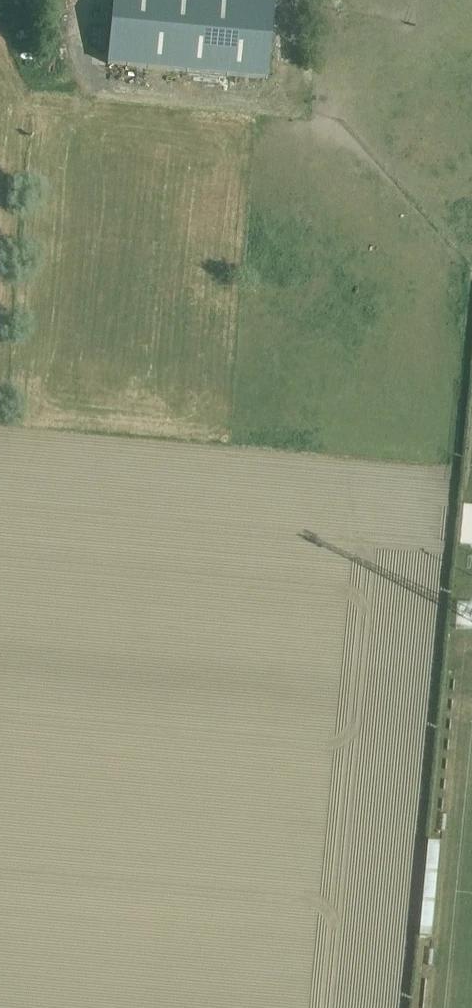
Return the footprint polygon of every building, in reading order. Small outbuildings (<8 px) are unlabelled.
[(274,0),(114,0),(108,65),(267,79),(274,0)] [(454,500),(453,539),(471,540),(471,500),(454,500)]
